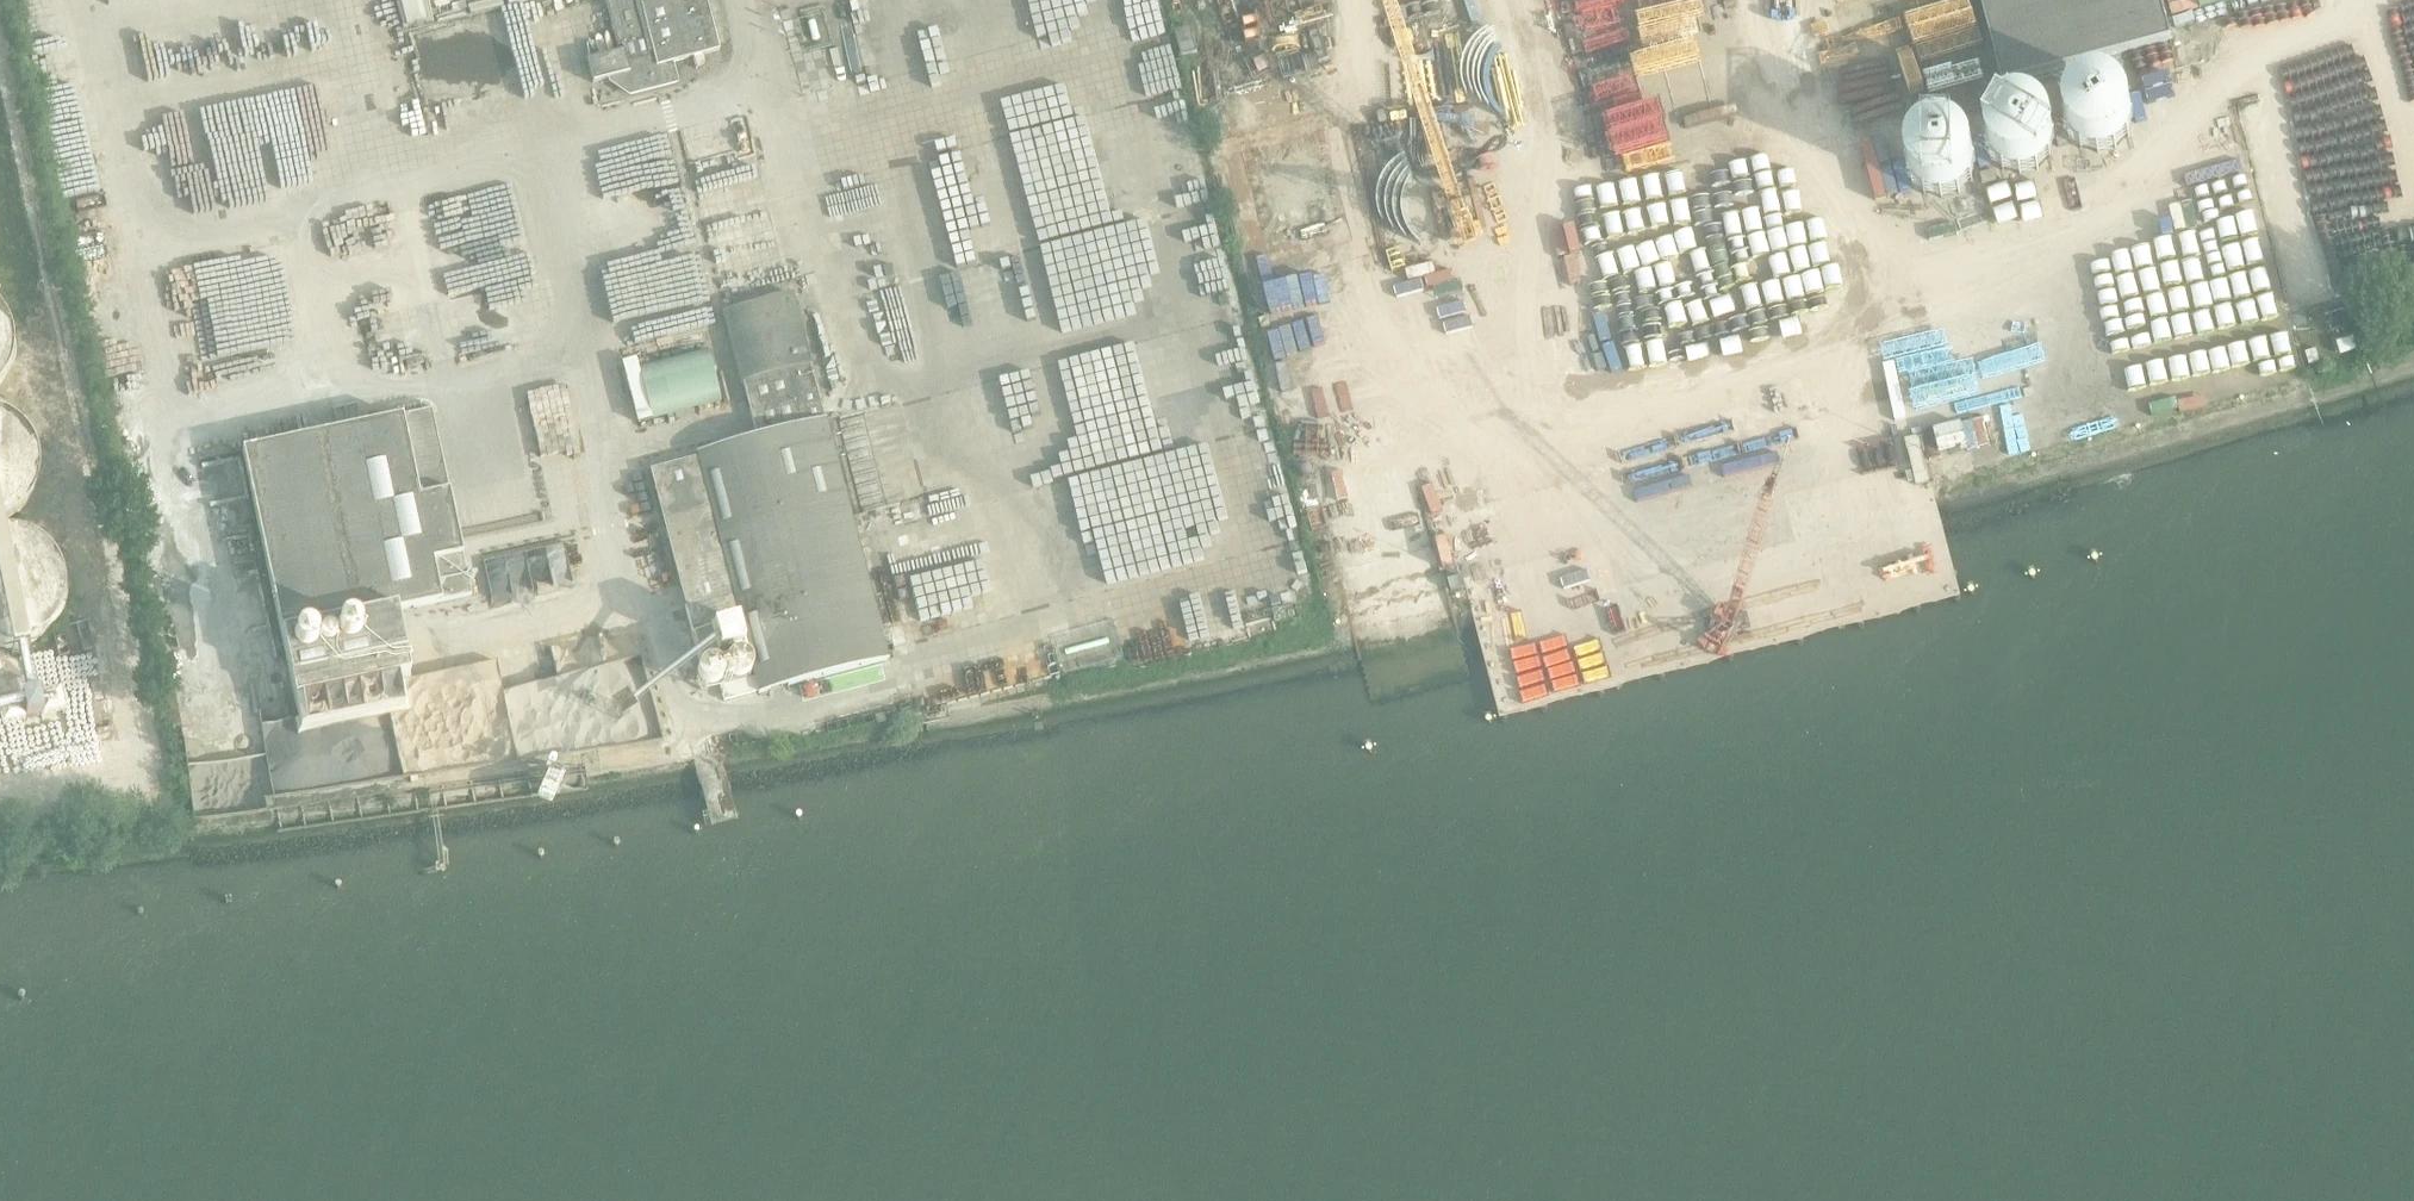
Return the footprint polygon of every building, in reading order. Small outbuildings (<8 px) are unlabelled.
[(587,60),(593,83),(603,81),(625,75),(631,95),(677,83),(672,63),(720,50),(714,27),(707,0),(605,0),(619,52),(587,60)] [(1563,127),(1631,110),(1604,0),(1532,0),(1563,127)] [(2153,0),(1976,0),(2000,94),(2166,53),(2153,0)] [(1177,31),(1183,56),(1199,52),(1192,27),(1177,31)] [(2334,149),(2337,166),(2281,176),(2302,290),(2413,269),(2413,134),(2334,149)] [(698,458),(650,470),(692,633),(700,661),(717,656),(747,648),(759,693),(888,660),(825,420),(824,420),(810,365),(811,364),(792,293),(724,311),(758,438),(697,454),(698,458)] [(14,349),(13,338),(10,326),(4,316),(0,311),(0,387),(4,382),(10,372),(13,360),(14,350),(14,349)] [(2354,337),(2338,342),(2341,353),(2357,348),(2354,337)] [(653,418),(723,399),(710,349),(639,368),(653,418)] [(2316,349),(2306,352),(2309,364),(2320,361),(2316,349)] [(398,677),(410,675),(396,613),(471,597),(432,411),(241,452),(300,729),(404,706),(398,677)] [(40,469),(39,458),(36,447),(30,436),(25,429),(16,422),(5,415),(0,414),(0,525),(4,524),(13,520),(22,512),(29,504),(36,493),(39,481),(40,471),(40,469)] [(1830,486),(1831,518),(1845,517),(1844,508),(1860,507),(1859,485),(1830,486)] [(66,591),(64,579),(61,568),(56,558),(48,550),(40,543),(31,538),(20,534),(8,533),(0,533),(0,649),(4,649),(16,649),(27,646),(38,641),(48,632),(56,624),(60,615),(64,604),(66,592),(66,591)] [(537,586),(572,579),(565,544),(486,559),(494,600),(538,592),(537,586)]
